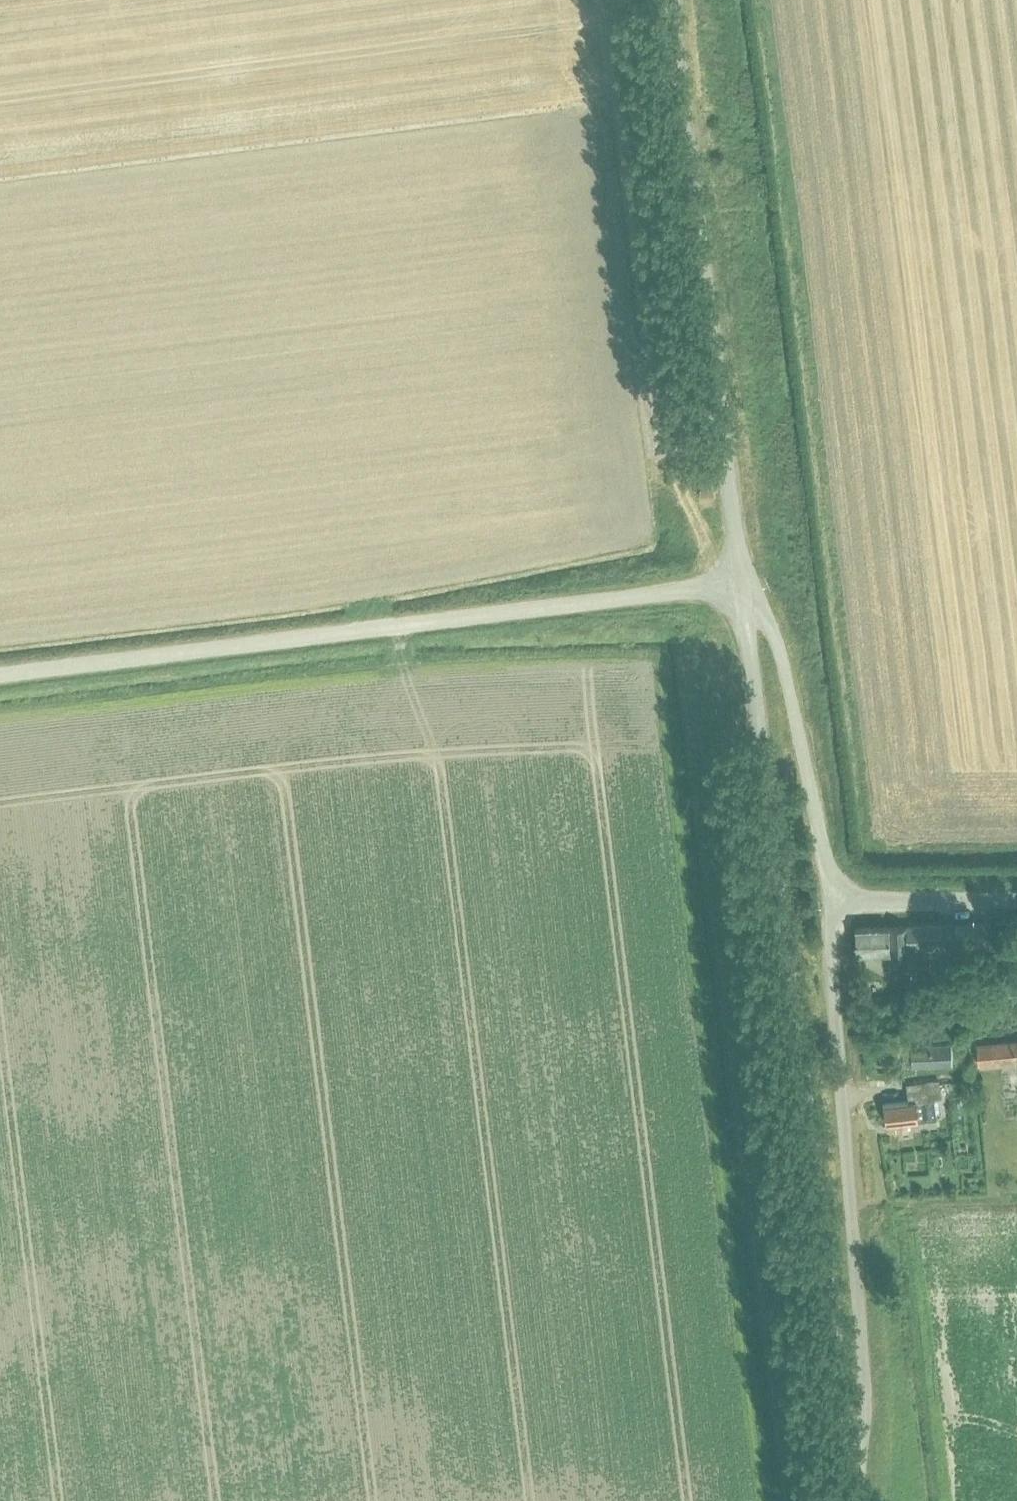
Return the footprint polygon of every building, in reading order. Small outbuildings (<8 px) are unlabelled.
[(712,486),(702,487),(704,501),(714,500),(713,496),(714,496),(713,490),(712,486)] [(909,960),(909,966),(927,965),(926,953),(991,950),(990,923),(955,924),(955,927),(945,927),(944,924),(908,926),(909,957),(909,960)] [(909,957),(908,926),(907,926),(907,927),(856,928),(857,953),(890,951),(891,975),(909,974),(909,966),(909,960),(909,957)] [(868,994),(883,993),(882,981),(867,982),(868,994)] [(982,1063),(1016,1060),(1016,1039),(980,1042),(982,1063)] [(954,1043),(913,1044),(914,1064),(954,1063),(954,1043)] [(911,1100),(886,1102),(888,1123),(896,1122),(897,1130),(908,1129),(907,1121),(939,1118),(937,1098),(944,1097),(942,1081),(910,1083),(911,1100)]
